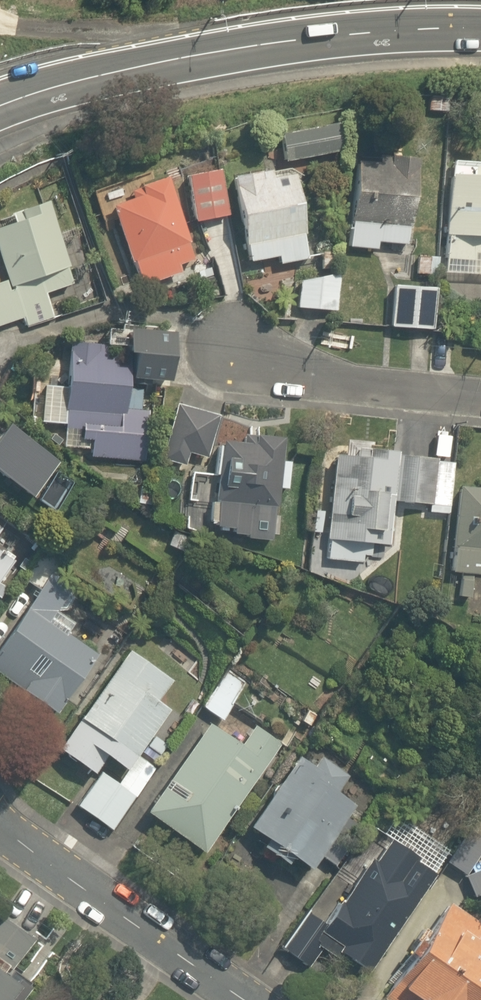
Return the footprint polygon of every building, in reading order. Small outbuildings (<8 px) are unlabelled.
[(321,122),(275,135),(282,161),(328,148),(321,122)] [(370,244),(402,243),(401,168),(400,154),(364,154),(364,169),(339,170),(340,251),(370,250),(370,244)] [(205,159),(169,169),(184,222),(220,211),(205,159)] [(435,159),(433,275),(480,276),(480,159),(435,159)] [(218,178),(241,261),(267,254),(270,266),(305,256),(279,162),(218,178)] [(156,182),(152,172),(87,198),(99,227),(106,224),(121,262),(126,260),(136,287),(174,272),(172,267),(194,258),(163,180),(156,182)] [(15,318),(21,334),(53,321),(41,293),(69,282),(34,194),(0,208),(0,323),(15,318)] [(266,321),(293,321),(293,309),(330,309),(330,275),(266,274),(266,321)] [(432,286),(376,283),(374,327),(430,330),(432,286)] [(166,327),(135,327),(135,349),(166,349),(166,327)] [(129,388),(118,388),(120,349),(56,345),(53,414),(65,414),(64,437),(82,438),(81,462),(137,465),(140,408),(128,407),(129,388)] [(182,454),(199,460),(212,418),(171,405),(154,459),(178,467),(182,454)] [(214,433),(208,529),(226,530),(225,535),(266,537),(271,436),(214,433)] [(380,455),(322,452),(316,560),(357,563),(358,555),(365,556),(366,547),(382,548),(385,499),(423,502),(426,448),(381,445),(380,455)] [(446,457),(430,456),(427,513),(443,514),(446,457)] [(446,491),(442,571),(475,573),(475,566),(480,566),(480,493),(446,491)] [(55,600),(34,584),(0,632),(0,685),(41,714),(85,652),(41,621),(55,600)] [(149,698),(162,679),(116,647),(47,747),(84,773),(95,758),(101,762),(69,806),(107,832),(152,767),(131,752),(162,708),(149,698)] [(241,690),(219,674),(196,707),(218,723),(241,690)] [(255,759),(194,718),(133,811),(194,851),(255,759)] [(266,840),(259,850),(297,876),(345,805),(330,794),(335,786),(289,755),(242,824),(266,840)] [(479,845),(457,831),(437,861),(459,876),(479,845)] [(311,922),(302,916),(278,950),(295,962),(313,936),(357,967),(421,876),(405,865),(411,857),(386,840),(368,866),(362,861),(332,904),(326,900),(311,922)] [(388,952),(395,956),(382,976),(394,983),(383,999),(472,999),(480,986),(480,927),(426,892),(388,952)] [(0,915),(0,954),(4,957),(22,930),(0,915)] [(17,980),(0,968),(0,999),(3,999),(17,980)]
